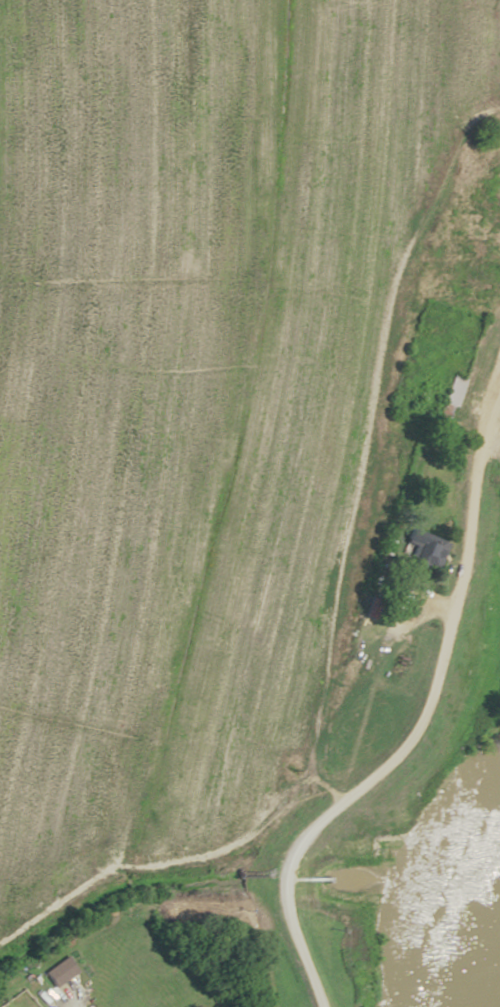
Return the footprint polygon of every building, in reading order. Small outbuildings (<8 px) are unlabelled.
[(460,379),(449,375),(438,403),(450,407),(460,379)] [(442,544),(405,527),(398,542),(414,549),(406,567),(427,577),(442,544)] [(52,988),(76,972),(65,956),(41,972),(52,988)]
